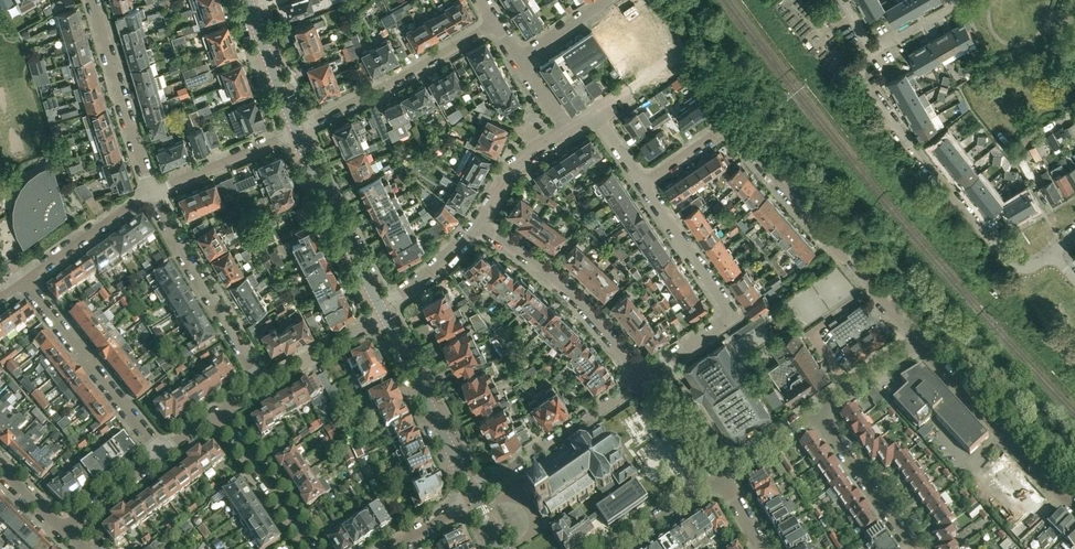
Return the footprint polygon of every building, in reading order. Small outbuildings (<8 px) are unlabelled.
[(68,6),(64,0),(58,0),(51,3),(52,5),(54,10),(55,10),(68,6)] [(132,0),(110,0),(113,9),(133,4),(132,0)] [(180,12),(181,14),(194,10),(220,1),(220,0),(191,0),(193,8),(180,12)] [(291,2),(285,4),(289,16),(291,15),(292,17),(311,11),(310,9),(312,8),(310,1),(314,0),(290,0),(291,2)] [(510,10),(525,0),(503,0),(510,10)] [(518,21),(534,10),(527,0),(525,0),(510,10),(518,21)] [(908,19),(898,2),(892,5),(890,1),(885,0),(881,2),(880,0),(873,0),(861,7),(867,18),(878,11),(881,16),(885,18),(890,15),(896,26),(908,19)] [(898,2),(908,19),(918,13),(911,0),(901,0),(898,2)] [(918,13),(929,7),(926,0),(911,0),(918,13)] [(194,10),(181,14),(182,16),(195,12),(198,22),(204,20),(204,21),(225,14),(220,1),(194,10)] [(461,1),(451,7),(460,24),(471,17),(461,1)] [(46,14),(54,10),(52,5),(44,10),(46,14)] [(76,7),(58,12),(61,25),(80,20),(76,7)] [(354,8),(342,7),(343,10),(343,12),(347,24),(356,16),(354,8)] [(451,7),(440,13),(450,30),(460,24),(451,7)] [(38,8),(28,12),(30,20),(41,17),(38,8)] [(116,17),(119,29),(142,22),(141,16),(145,15),(143,8),(139,9),(128,12),(129,14),(116,17)] [(162,10),(160,11),(147,15),(148,20),(155,18),(156,18),(164,15),(162,10)] [(542,22),(534,10),(518,21),(526,33),(542,22)] [(397,21),(391,11),(386,15),(392,25),(397,21)] [(440,13),(429,20),(439,36),(450,30),(440,13)] [(158,25),(155,26),(157,31),(165,29),(168,28),(164,15),(156,18),(158,25)] [(386,28),(387,28),(392,25),(386,15),(380,18),(385,27),(386,28)] [(295,38),(297,44),(319,36),(316,27),(324,24),(322,18),(294,29),(295,29),(294,30),(296,35),(295,38)] [(61,25),(65,37),(84,32),(80,20),(61,25)] [(429,20),(418,26),(428,42),(439,36),(429,20)] [(964,22),(953,28),(963,45),(974,39),(967,28),(972,26),(969,20),(964,22)] [(119,29),(123,41),(142,35),(138,23),(142,22),(119,29)] [(171,38),(171,39),(184,34),(195,30),(193,25),(177,30),(179,35),(171,38)] [(202,35),(207,48),(232,39),(227,26),(202,35)] [(411,52),(417,49),(428,42),(418,26),(407,33),(411,39),(405,42),(411,52)] [(389,33),(387,28),(386,28),(385,27),(379,30),(382,36),(389,33)] [(952,52),(963,45),(953,28),(943,34),(952,52)] [(24,39),(30,37),(28,30),(22,32),(24,39)] [(65,37),(69,50),(87,44),(84,32),(65,37)] [(576,108),(602,90),(587,68),(607,55),(598,43),(599,43),(591,32),(540,66),(568,107),(576,108)] [(351,38),(353,44),(354,47),(362,44),(357,33),(351,36),(352,38),(351,38)] [(171,39),(174,46),(187,42),(184,34),(171,39)] [(941,58),(952,52),(943,34),(932,41),(941,58)] [(123,41),(127,53),(145,48),(142,35),(123,41)] [(333,46),(331,40),(322,44),(319,36),(297,44),(300,51),(302,52),(304,56),(305,56),(333,46)] [(345,47),(347,46),(353,44),(351,38),(343,41),(345,47)] [(212,61),(236,52),(232,39),(207,48),(212,61)] [(388,40),(375,47),(385,66),(398,60),(388,40)] [(930,64),(941,58),(932,41),(921,47),(930,64)] [(372,73),(385,66),(375,47),(374,48),(371,42),(360,47),(363,53),(362,54),(372,73)] [(485,42),(467,52),(471,59),(469,61),(472,66),(492,54),(485,42)] [(69,50),(72,62),(91,57),(87,44),(69,50)] [(402,44),(396,47),(402,58),(408,54),(402,44)] [(921,70),(930,64),(921,47),(909,54),(917,67),(920,73),(921,72),(921,70)] [(131,66),(149,61),(145,48),(127,53),(131,66)] [(493,55),(492,54),(472,66),(475,70),(477,69),(481,76),(498,66),(492,55),(493,55)] [(309,68),(314,82),(334,75),(331,68),(338,65),(337,62),(343,60),(341,56),(328,61),(328,60),(309,68)] [(94,69),(91,57),(72,62),(74,62),(78,74),(94,69)] [(28,62),(32,73),(44,70),(41,58),(28,62)] [(209,70),(209,69),(206,62),(183,70),(186,79),(209,70)] [(150,63),(131,68),(135,81),(154,75),(150,63)] [(241,64),(217,73),(222,86),(246,76),(244,72),(245,70),(243,65),(241,65),(241,64)] [(356,79),(365,76),(366,76),(362,65),(353,68),(353,69),(351,70),(354,78),(356,77),(356,79)] [(481,76),(479,77),(481,82),(483,81),(487,88),(505,78),(498,66),(481,76)] [(968,67),(964,66),(962,74),(965,75),(968,79),(973,76),(968,67)] [(923,77),(920,73),(917,67),(906,73),(889,83),(895,94),(912,84),(908,78),(915,74),(916,76),(917,75),(920,80),(924,81),(924,78),(923,77)] [(465,87),(454,68),(441,75),(451,93),(458,89),(459,90),(465,87)] [(98,81),(94,69),(78,74),(71,76),(74,88),(81,86),(98,81)] [(37,83),(49,80),(46,70),(35,73),(37,83)] [(211,76),(209,70),(186,79),(189,86),(209,79),(208,77),(211,76)] [(135,81),(139,93),(157,88),(154,75),(135,81)] [(340,89),(341,90),(343,91),(349,89),(350,87),(349,86),(352,85),(350,80),(344,82),(343,80),(336,82),(334,75),(314,82),(320,97),(340,89)] [(428,83),(440,102),(445,98),(445,97),(451,93),(441,75),(428,83)] [(222,86),(218,88),(223,98),(223,100),(227,99),(251,90),(250,88),(251,86),(249,81),(247,80),(246,76),(222,86)] [(489,96),(492,101),(512,90),(512,88),(511,89),(505,78),(487,88),(491,94),(489,96)] [(676,80),(672,83),(677,90),(681,87),(676,80)] [(81,86),(85,98),(102,93),(98,81),(81,86)] [(70,84),(60,87),(53,89),(55,94),(62,92),(72,89),(70,84)] [(919,95),(912,84),(895,94),(901,105),(919,95)] [(424,85),(414,91),(424,109),(423,109),(425,113),(431,110),(430,108),(436,105),(424,85)] [(177,89),(179,94),(187,91),(186,86),(177,89)] [(139,93),(143,106),(161,100),(157,88),(139,93)] [(168,88),(162,89),(166,103),(172,101),(168,88)] [(696,93),(685,101),(698,119),(709,111),(706,106),(709,104),(698,89),(694,91),(696,93)] [(519,101),(512,90),(492,101),(495,106),(497,104),(501,111),(503,110),(506,115),(513,110),(511,106),(519,101)] [(656,94),(664,105),(669,101),(662,90),(656,94)] [(179,94),(180,99),(189,96),(187,91),(179,94)] [(402,98),(411,114),(417,111),(418,112),(423,109),(424,109),(414,91),(402,98)] [(901,105),(908,116),(925,106),(930,103),(924,92),(919,95),(901,105)] [(88,110),(105,105),(102,93),(85,98),(88,110)] [(404,123),(409,120),(406,113),(400,99),(385,106),(391,120),(394,126),(387,129),(390,135),(392,140),(409,133),(404,123)] [(143,106),(147,119),(165,113),(161,100),(143,106)] [(231,108),(237,125),(243,123),(246,131),(264,125),(261,117),(264,116),(260,106),(258,107),(255,100),(231,108)] [(686,127),(698,119),(685,101),(687,105),(681,109),(683,111),(677,114),(686,127)] [(200,117),(201,116),(212,112),(209,103),(197,108),(200,117)] [(494,116),(496,110),(486,106),(485,105),(481,107),(477,105),(474,108),(481,110),(487,113),(492,115),(494,116)] [(46,109),(49,122),(56,120),(53,110),(59,109),(58,106),(46,109)] [(908,116),(914,127),(931,117),(935,115),(932,110),(929,113),(925,106),(908,116)] [(106,107),(89,112),(93,125),(110,120),(106,107)] [(62,118),(78,113),(77,108),(61,113),(62,118)] [(478,121),(485,125),(482,130),(502,140),(505,133),(504,132),(507,128),(490,120),(492,115),(487,113),(481,110),(474,108),(470,111),(478,114),(477,115),(480,117),(478,121)] [(656,128),(665,121),(672,116),(667,111),(651,122),(656,128)] [(635,134),(647,126),(637,112),(625,120),(635,134)] [(152,135),(166,131),(161,114),(165,113),(147,119),(152,135)] [(367,115),(371,124),(372,127),(377,125),(378,124),(375,117),(373,113),(367,115)] [(377,125),(383,138),(390,135),(387,129),(381,114),(375,117),(378,124),(377,125)] [(458,122),(454,114),(448,117),(453,126),(458,122)] [(674,134),(680,129),(672,116),(665,121),(674,134)] [(938,128),(931,117),(914,127),(920,138),(923,142),(935,134),(933,130),(938,128)] [(334,129),(339,142),(361,132),(360,129),(365,127),(362,120),(358,118),(352,121),(334,129)] [(93,125),(97,137),(114,131),(110,120),(93,125)] [(1065,128),(1064,129),(1071,140),(1074,137),(1074,133),(1070,125),(1065,128)] [(214,127),(205,130),(205,131),(211,147),(221,143),(214,127)] [(939,135),(942,139),(932,147),(939,156),(955,144),(956,145),(962,140),(951,127),(946,132),(945,131),(939,135)] [(195,153),(209,148),(201,128),(187,133),(195,153)] [(1057,138),(1062,135),(1058,129),(1054,131),(1057,138)] [(464,145),(475,150),(477,145),(495,154),(498,148),(500,149),(503,142),(501,141),(502,140),(482,130),(478,137),(471,135),(469,140),(467,139),(464,145)] [(661,138),(666,135),(663,130),(642,144),(650,156),(666,145),(661,138)] [(118,143),(114,131),(97,137),(101,149),(118,143)] [(346,155),(363,147),(369,145),(365,137),(363,138),(361,132),(339,142),(346,155)] [(176,142),(174,139),(172,133),(166,135),(167,136),(168,141),(170,145),(176,161),(190,156),(183,140),(176,142)] [(1054,134),(1047,138),(1054,150),(1061,146),(1054,134)] [(168,141),(167,136),(166,135),(159,137),(162,143),(168,141)] [(414,135),(405,139),(407,145),(416,141),(414,135)] [(590,138),(579,146),(589,161),(600,154),(590,138)] [(380,143),(379,140),(369,145),(363,147),(364,150),(347,157),(352,169),(369,161),(365,151),(375,147),(375,145),(380,143)] [(434,142),(422,152),(428,156),(439,147),(437,146),(434,142)] [(1041,142),(1035,145),(1042,157),(1049,154),(1041,142)] [(121,155),(118,143),(101,149),(94,151),(96,158),(98,157),(100,162),(121,155)] [(963,154),(956,145),(955,144),(939,156),(947,166),(963,154)] [(176,161),(170,145),(157,150),(163,166),(176,161)] [(1035,145),(1029,149),(1036,160),(1042,157),(1035,145)] [(579,146),(569,153),(579,168),(589,161),(579,146)] [(467,148),(461,159),(483,171),(489,160),(467,148)] [(569,153),(558,160),(568,176),(579,168),(569,153)] [(718,153),(707,160),(717,175),(718,174),(718,175),(723,171),(724,173),(728,169),(728,170),(730,168),(727,164),(730,163),(725,156),(722,158),(718,153)] [(414,159),(418,162),(419,164),(427,157),(421,154),(414,159)] [(971,164),(963,154),(947,166),(955,176),(971,164)] [(126,168),(121,155),(100,162),(102,169),(101,170),(100,171),(101,175),(102,176),(126,168)] [(259,181),(286,170),(280,156),(253,167),(257,176),(254,177),(252,174),(236,181),(233,175),(227,178),(233,192),(259,181)] [(358,180),(359,183),(384,171),(385,170),(384,166),(379,168),(375,158),(369,161),(352,169),(357,180),(358,180)] [(455,171),(476,183),(483,171),(461,159),(457,165),(458,167),(455,171)] [(558,183),(568,176),(558,160),(547,168),(558,183)] [(707,160),(697,167),(706,180),(706,179),(713,175),(714,177),(717,175),(707,160)] [(1070,168),(1066,161),(1061,163),(1074,186),(1074,166),(1070,168)] [(72,171),(83,167),(81,162),(76,163),(76,164),(71,166),(72,171)] [(1074,186),(1061,163),(1056,166),(1061,174),(1055,177),(1064,192),(1074,186)] [(979,173),(971,164),(955,176),(963,186),(979,173)] [(24,245),(65,215),(51,166),(51,167),(40,172),(30,179),(23,188),(17,198),(15,210),(15,222),(18,233),(24,244),(23,244),(24,245)] [(740,166),(733,172),(730,168),(728,170),(728,169),(724,173),(736,186),(748,175),(740,166)] [(697,167),(687,174),(696,186),(702,182),(704,184),(708,181),(706,179),(706,180),(697,167)] [(103,176),(107,175),(109,181),(110,181),(113,190),(120,188),(131,184),(126,168),(102,176),(103,176)] [(538,181),(531,186),(542,193),(550,187),(552,190),(557,186),(545,169),(534,176),(538,181)] [(611,169),(596,180),(592,183),(595,187),(594,189),(597,193),(600,193),(603,191),(619,180),(611,169)] [(259,181),(265,195),(291,183),(286,170),(259,181)] [(1042,173),(1047,182),(1042,186),(1050,200),(1061,194),(1053,179),(1047,170),(1042,173)] [(390,184),(384,171),(359,183),(359,184),(359,185),(358,185),(357,188),(359,191),(361,192),(363,192),(365,196),(390,184)] [(987,183),(979,173),(963,186),(971,196),(987,183)] [(442,174),(440,178),(451,187),(470,198),(477,187),(459,177),(456,183),(442,174)] [(687,174),(677,181),(686,193),(696,186),(687,174)] [(736,186),(744,195),(756,185),(748,175),(736,186)] [(226,194),(233,192),(227,178),(220,180),(221,181),(226,194)] [(438,180),(452,188),(445,200),(462,211),(470,198),(451,187),(440,178),(438,180)] [(721,187),(724,185),(725,184),(721,178),(716,181),(721,187)] [(626,190),(619,180),(603,191),(610,201),(626,190)] [(221,181),(216,183),(221,196),(226,194),(221,181)] [(675,201),(686,193),(677,181),(667,188),(671,195),(675,201)] [(85,182),(74,187),(84,200),(93,193),(85,182)] [(216,183),(204,188),(211,206),(217,204),(218,206),(224,203),(221,196),(216,183)] [(298,199),(291,183),(265,195),(264,195),(266,200),(273,197),(278,208),(298,199)] [(971,196),(979,206),(995,193),(987,183),(971,196)] [(369,204),(372,209),(397,196),(390,184),(365,196),(365,197),(364,197),(363,200),(365,204),(368,205),(369,204)] [(753,205),(765,194),(756,185),(744,195),(753,205)] [(707,189),(711,195),(715,192),(711,186),(707,189)] [(204,188),(192,193),(200,211),(205,209),(206,211),(212,208),(211,206),(204,188)] [(566,194),(569,199),(575,196),(575,194),(572,190),(566,194)] [(610,201),(617,211),(633,200),(626,190),(610,201)] [(1028,191),(1016,198),(1026,215),(1037,208),(1028,191)] [(199,211),(200,211),(192,193),(180,198),(186,215),(187,216),(193,214),(194,216),(200,213),(199,211)] [(1004,213),(1008,211),(1009,211),(1015,221),(1026,215),(1016,198),(1010,201),(1008,197),(1001,196),(999,199),(995,193),(979,206),(987,216),(997,208),(1001,213),(1004,213)] [(372,217),(375,223),(403,209),(397,196),(372,209),(374,214),(373,215),(372,217)] [(517,226),(518,226),(521,221),(530,209),(533,205),(521,196),(509,213),(521,221),(517,226)] [(766,196),(753,207),(761,216),(774,205),(766,196)] [(691,202),(696,209),(700,207),(699,206),(700,205),(696,199),(691,202)] [(581,206),(584,204),(581,200),(575,205),(578,208),(581,206)] [(642,214),(633,200),(617,211),(624,221),(632,216),(634,219),(642,214)] [(731,201),(725,206),(728,210),(734,205),(731,201)] [(686,216),(696,209),(691,202),(682,208),(686,216)] [(713,206),(716,210),(722,205),(719,202),(713,206)] [(443,203),(433,213),(447,227),(457,217),(443,203)] [(716,210),(719,214),(725,209),(722,205),(716,210)] [(737,209),(734,205),(728,210),(731,214),(737,209)] [(761,216),(770,226),(783,214),(774,205),(761,216)] [(706,217),(700,207),(696,209),(686,216),(693,226),(706,217)] [(382,229),(384,234),(410,221),(403,209),(375,223),(378,229),(381,230),(382,229)] [(518,226),(529,234),(541,217),(530,209),(521,221),(518,226)] [(427,210),(427,211),(422,215),(421,215),(424,220),(432,215),(427,210)] [(282,221),(279,213),(254,224),(257,231),(282,221)] [(624,221),(627,225),(634,235),(649,224),(642,214),(634,219),(632,216),(624,221)] [(770,226),(777,235),(791,223),(783,214),(770,226)] [(529,234),(541,242),(553,226),(541,217),(529,234)] [(693,226),(701,236),(714,227),(706,217),(693,226)] [(747,221),(745,223),(741,218),(738,221),(745,230),(751,225),(747,221)] [(593,228),(594,228),(600,224),(596,219),(590,223),(593,228)] [(142,220),(130,228),(143,246),(148,242),(147,241),(153,236),(142,220)] [(391,247),(416,234),(410,221),(384,234),(387,239),(386,240),(385,242),(387,246),(390,247),(391,247)] [(196,235),(207,228),(205,222),(192,229),(196,235)] [(295,258),(323,244),(321,243),(320,244),(319,244),(316,238),(317,238),(309,222),(291,231),(294,237),(284,242),(286,247),(288,246),(291,251),(295,249),(299,256),(295,258)] [(441,236),(445,228),(439,222),(428,227),(435,239),(441,236)] [(214,226),(198,236),(204,246),(222,235),(219,230),(223,228),(221,223),(214,226)] [(777,235),(786,244),(799,233),(791,223),(777,235)] [(634,235),(641,245),(656,235),(649,224),(634,235)] [(751,226),(751,225),(745,230),(749,235),(757,228),(754,224),(751,226)] [(565,234),(553,226),(541,242),(553,251),(565,234)] [(701,236),(708,247),(721,238),(714,227),(701,236)] [(130,228),(120,235),(133,253),(132,251),(138,247),(139,249),(143,246),(130,228)] [(624,232),(621,228),(615,233),(618,237),(624,232)] [(236,236),(234,232),(233,230),(227,232),(230,238),(236,236)] [(756,232),(750,237),(753,240),(755,239),(754,239),(758,235),(756,232)] [(786,244),(794,253),(807,241),(799,233),(786,244)] [(420,242),(416,234),(391,247),(395,256),(394,256),(393,259),(395,262),(398,263),(399,263),(399,264),(420,253),(425,250),(420,242)] [(120,235),(109,243),(120,259),(127,254),(128,256),(133,253),(120,235)] [(210,257),(227,247),(224,242),(225,240),(222,235),(204,246),(210,257)] [(641,245),(648,255),(663,245),(656,235),(641,245)] [(765,243),(758,235),(754,239),(755,239),(761,246),(765,243)] [(596,236),(596,237),(591,242),(594,245),(599,240),(596,236)] [(708,247),(715,257),(728,248),(721,238),(708,247)] [(602,243),(599,240),(594,245),(597,248),(602,243)] [(802,263),(815,251),(807,241),(794,253),(794,254),(792,256),(796,259),(798,258),(802,263)] [(109,243),(98,251),(112,271),(122,263),(120,260),(120,259),(109,243)] [(561,258),(573,268),(586,253),(575,243),(561,258)] [(295,258),(302,271),(328,258),(328,257),(327,258),(324,252),(325,251),(326,249),(323,244),(295,258)] [(622,258),(623,258),(627,253),(619,244),(614,249),(622,258)] [(648,255),(655,265),(670,255),(663,245),(648,255)] [(762,248),(767,254),(771,251),(766,245),(762,248)] [(715,257),(721,267),(735,258),(728,248),(715,257)] [(238,259),(238,258),(235,253),(232,255),(229,249),(212,259),(219,270),(238,259)] [(87,258),(99,274),(105,270),(108,274),(112,271),(98,251),(87,258)] [(471,282),(473,281),(491,260),(480,251),(466,266),(465,265),(461,269),(468,276),(466,278),(471,282)] [(153,258),(158,266),(168,260),(162,252),(153,258)] [(252,255),(249,252),(242,256),(245,260),(252,255)] [(573,268),(583,278),(597,263),(586,253),(573,268)] [(764,266),(770,262),(765,254),(759,258),(764,266)] [(655,265),(662,275),(677,265),(670,255),(655,265),(655,266),(655,265)] [(774,255),(769,258),(777,267),(781,264),(774,255)] [(302,271),(308,284),(333,271),(331,265),(332,262),(330,258),(328,258),(302,271)] [(611,263),(615,266),(620,262),(616,258),(611,263)] [(625,262),(631,267),(634,264),(629,258),(625,262)] [(728,277),(741,268),(735,258),(721,267),(728,277)] [(226,282),(243,271),(239,265),(241,264),(238,259),(219,270),(226,282)] [(269,259),(264,261),(267,268),(273,265),(269,259)] [(479,283),(485,288),(489,284),(490,282),(502,268),(492,259),(491,260),(473,281),(478,285),(479,283)] [(96,274),(86,260),(76,267),(86,281),(96,274)] [(142,265),(147,273),(152,269),(147,262),(142,265)] [(583,278),(594,288),(607,273),(597,263),(583,278)] [(788,273),(781,264),(777,267),(784,275),(788,273)] [(662,275),(669,285),(684,275),(677,265),(662,275)] [(150,274),(141,279),(143,282),(146,281),(150,286),(156,282),(161,288),(154,293),(178,279),(170,266),(152,277),(150,274)] [(76,267),(66,274),(76,288),(86,281),(76,267)] [(485,288),(495,298),(496,297),(515,276),(516,275),(514,277),(506,268),(504,270),(502,268),(490,282),(489,284),(485,288)] [(632,272),(637,278),(641,274),(636,268),(632,272)] [(745,270),(730,280),(738,291),(753,281),(745,270)] [(308,284),(314,296),(342,282),(339,276),(337,275),(336,275),(333,271),(308,284)] [(618,283),(607,273),(594,288),(604,298),(618,283)] [(66,274),(57,281),(67,295),(76,288),(66,274)] [(231,284),(238,296),(253,287),(250,282),(252,281),(249,274),(246,276),(246,275),(231,284)] [(782,279),(779,274),(770,280),(773,285),(774,286),(782,279)] [(123,287),(129,284),(124,275),(120,277),(122,281),(120,282),(123,287)] [(509,303),(509,304),(512,301),(513,300),(527,284),(526,283),(526,284),(516,275),(515,276),(496,297),(495,298),(496,297),(501,301),(502,299),(508,305),(509,303)] [(669,285),(676,295),(691,285),(684,275),(669,285)] [(644,282),(647,286),(653,282),(649,277),(644,282)] [(161,305),(168,300),(185,290),(178,279),(154,293),(155,293),(161,304),(161,305)] [(466,288),(468,286),(462,279),(458,283),(463,290),(466,288)] [(785,282),(783,280),(782,279),(774,286),(773,285),(763,293),(764,294),(769,291),(770,294),(775,290),(775,289),(785,282)] [(46,289),(56,302),(67,295),(57,281),(46,289)] [(761,292),(753,281),(738,291),(746,302),(761,292)] [(314,296),(321,309),(346,295),(343,290),(344,289),(345,287),(342,282),(314,296)] [(657,286),(653,282),(647,286),(651,291),(657,286)] [(512,310),(518,314),(537,293),(527,284),(513,300),(512,301),(509,304),(514,308),(512,310)] [(101,290),(100,289),(97,285),(92,289),(95,294),(101,290)] [(683,306),(698,295),(691,285),(676,295),(683,306)] [(468,286),(466,288),(463,290),(467,295),(471,291),(468,286)] [(238,296),(244,306),(262,296),(258,289),(255,290),(253,287),(238,296)] [(292,292),(294,296),(300,293),(301,290),(300,288),(299,289),(292,292)] [(90,298),(95,294),(92,289),(86,293),(90,298)] [(104,289),(98,293),(104,301),(110,297),(104,289)] [(429,310),(433,318),(452,309),(449,301),(452,299),(448,290),(444,292),(442,289),(438,289),(435,290),(434,293),(435,296),(423,302),(428,311),(429,310)] [(192,302),(185,290),(168,300),(172,307),(170,308),(173,313),(175,312),(192,302)] [(288,291),(281,295),(284,301),(291,296),(288,291)] [(530,321),(533,318),(534,317),(549,301),(548,300),(547,302),(537,293),(518,314),(522,318),(523,317),(529,322),(530,321)] [(611,306),(620,317),(636,305),(627,293),(611,306)] [(467,301),(463,294),(457,297),(461,304),(467,301)] [(333,322),(335,321),(335,322),(338,323),(342,321),(343,318),(342,317),(354,311),(353,310),(354,309),(355,307),(353,303),(350,302),(349,302),(346,295),(321,309),(328,324),(332,322),(333,322)] [(756,316),(762,312),(771,306),(764,295),(749,305),(756,316)] [(266,302),(262,296),(244,306),(251,317),(266,308),(263,304),(266,302)] [(104,303),(107,307),(113,302),(110,298),(104,303)] [(128,304),(125,298),(119,302),(122,307),(128,304)] [(692,303),(678,312),(682,318),(688,314),(693,320),(708,310),(701,299),(693,304),(692,303)] [(79,300),(73,304),(76,308),(82,304),(79,300)] [(537,334),(538,335),(539,333),(543,328),(559,310),(549,301),(534,317),(533,318),(530,321),(535,326),(533,327),(538,332),(537,334)] [(70,316),(76,324),(89,314),(86,309),(90,306),(87,302),(70,316)] [(179,318),(183,325),(200,315),(192,302),(175,312),(176,313),(174,314),(177,319),(179,318)] [(72,303),(63,309),(68,315),(76,308),(73,304),(72,303)] [(35,317),(25,304),(15,311),(25,325),(35,317)] [(839,323),(836,319),(831,323),(834,327),(832,328),(842,343),(854,360),(887,338),(884,334),(890,330),(882,319),(880,320),(878,317),(880,316),(873,307),(868,310),(864,304),(850,314),(850,315),(839,323)] [(620,317),(629,329),(645,316),(636,305),(620,317)] [(125,310),(131,317),(135,313),(129,306),(125,310)] [(454,327),(453,325),(465,320),(459,306),(453,309),(452,309),(433,318),(432,319),(438,332),(444,330),(445,330),(445,331),(454,327)] [(542,339),(543,338),(548,343),(568,321),(559,313),(560,311),(559,310),(543,328),(539,333),(538,335),(542,339)] [(15,311),(6,318),(15,331),(25,325),(15,311)] [(76,324),(82,331),(103,315),(100,311),(92,317),(89,314),(76,324)] [(469,315),(472,322),(479,319),(481,317),(477,311),(469,315)] [(766,319),(762,312),(756,316),(732,334),(736,339),(766,319)] [(140,320),(135,314),(135,313),(131,317),(135,323),(140,320)] [(140,317),(144,324),(150,320),(146,313),(140,317)] [(306,317),(310,324),(317,321),(313,313),(306,317)] [(668,317),(671,323),(678,318),(675,313),(668,317)] [(82,331),(88,339),(109,323),(103,315),(82,331)] [(180,337),(182,341),(207,326),(200,315),(183,325),(187,331),(184,333),(185,334),(180,337)] [(629,329),(639,340),(642,337),(654,326),(645,316),(629,329)] [(151,320),(154,325),(160,322),(157,317),(151,320)] [(312,334),(303,317),(290,324),(300,341),(312,334)] [(478,330),(488,326),(481,317),(479,319),(472,322),(471,323),(473,325),(474,325),(478,330)] [(0,322),(0,330),(9,343),(6,338),(15,331),(6,318),(0,322)] [(490,324),(489,324),(493,328),(498,322),(495,318),(494,320),(493,320),(490,324)] [(558,351),(559,352),(564,347),(578,332),(577,331),(578,330),(568,321),(548,343),(552,347),(554,345),(559,350),(558,351)] [(88,339),(94,346),(115,330),(109,323),(88,339)] [(257,330),(253,323),(248,326),(252,333),(257,330)] [(146,330),(142,324),(138,327),(139,328),(136,330),(139,335),(146,330)] [(275,326),(275,327),(277,331),(285,344),(284,345),(287,349),(300,341),(290,324),(278,330),(275,326)] [(654,326),(642,337),(639,340),(642,337),(651,348),(667,336),(657,324),(654,326)] [(765,324),(754,331),(767,348),(777,341),(765,324)] [(46,331),(41,325),(31,334),(32,335),(31,335),(35,340),(46,331)] [(494,330),(498,335),(502,332),(501,331),(504,329),(500,325),(494,330)] [(187,347),(182,351),(184,354),(181,356),(185,362),(193,357),(191,353),(198,349),(198,350),(215,339),(207,326),(182,341),(183,341),(190,337),(194,343),(187,347)] [(272,351),(284,345),(285,344),(277,331),(275,327),(262,334),(272,351)] [(153,332),(158,340),(160,339),(164,337),(159,329),(153,332)] [(2,341),(5,345),(9,343),(0,330),(0,342),(2,341)] [(99,355),(121,338),(115,330),(94,346),(100,354),(99,355)] [(150,337),(146,330),(139,335),(143,342),(150,337)] [(446,348),(450,357),(477,344),(470,330),(458,336),(457,334),(448,338),(449,340),(444,343),(447,348),(446,348)] [(829,375),(827,371),(825,368),(821,363),(820,364),(797,331),(772,348),(781,361),(769,370),(791,402),(829,375)] [(566,363),(567,364),(568,363),(586,343),(588,341),(578,332),(564,347),(559,352),(564,356),(562,358),(567,362),(566,363)] [(47,333),(29,347),(25,350),(29,354),(33,351),(36,355),(53,341),(47,333)] [(27,347),(35,340),(31,335),(23,342),(27,347)] [(504,354),(508,352),(496,337),(492,340),(496,348),(501,355),(504,354)] [(99,355),(105,362),(127,345),(121,338),(99,355)] [(145,346),(145,347),(149,351),(156,346),(152,340),(145,346)] [(59,349),(53,341),(36,355),(36,356),(40,352),(43,355),(35,362),(38,365),(59,349)] [(575,372),(576,373),(580,370),(582,368),(595,353),(594,353),(595,351),(586,343),(568,363),(567,364),(571,368),(572,366),(577,371),(575,372)] [(732,443),(746,434),(744,431),(771,413),(725,343),(711,352),(699,360),(684,369),(693,383),(691,385),(701,400),(703,398),(732,443)] [(483,358),(477,344),(450,357),(454,365),(455,365),(457,370),(463,367),(464,369),(472,365),(471,363),(483,358)] [(112,369),(132,354),(133,353),(127,345),(105,362),(105,363),(106,362),(112,369)] [(23,350),(20,346),(18,347),(14,350),(14,351),(17,355),(23,350)] [(157,346),(157,347),(151,350),(155,357),(161,353),(157,346)] [(514,356),(515,356),(520,352),(516,346),(510,350),(514,356)] [(346,361),(354,375),(380,362),(378,362),(375,355),(373,356),(368,347),(365,347),(362,348),(361,350),(362,352),(351,358),(346,361)] [(45,372),(65,356),(59,349),(38,365),(39,364),(43,369),(46,366),(45,366),(49,363),(52,366),(45,372)] [(17,355),(14,351),(7,357),(10,361),(17,355)] [(585,384),(587,382),(604,363),(603,360),(595,353),(582,368),(580,370),(576,373),(581,378),(580,379),(585,384)] [(112,369),(118,376),(136,362),(130,355),(132,354),(112,369)] [(45,372),(51,379),(71,364),(65,356),(45,372)] [(7,357),(0,362),(0,364),(2,366),(10,361),(7,357)] [(160,368),(167,363),(162,357),(155,362),(160,368),(160,367),(160,368)] [(523,367),(524,368),(527,365),(527,364),(530,362),(525,357),(519,363),(523,368),(523,367)] [(222,359),(210,367),(224,386),(228,383),(226,379),(232,374),(222,359)] [(7,369),(11,374),(19,368),(13,360),(7,365),(7,369)] [(118,376),(124,384),(142,370),(136,362),(118,376)] [(167,363),(160,368),(166,376),(173,370),(174,370),(168,362),(167,363)] [(362,391),(364,389),(387,378),(382,370),(384,367),(382,363),(380,362),(354,375),(362,391)] [(543,367),(546,371),(547,371),(552,366),(548,362),(543,367)] [(462,381),(461,383),(463,386),(464,386),(465,388),(463,388),(466,394),(468,393),(468,395),(489,385),(495,382),(491,374),(496,372),(492,363),(475,371),(475,372),(467,376),(468,378),(467,378),(467,379),(463,381),(462,381)] [(613,375),(604,363),(587,382),(593,390),(613,375)] [(77,371),(71,364),(51,379),(57,387),(77,371)] [(524,370),(528,376),(529,376),(536,371),(532,365),(524,370)] [(174,370),(173,370),(177,376),(182,373),(177,367),(174,370)] [(220,389),(224,386),(210,367),(213,372),(202,379),(212,394),(216,394),(219,392),(220,389)] [(989,437),(923,367),(902,380),(908,388),(894,401),(899,407),(919,428),(933,415),(970,454),(981,444),(989,437)] [(21,375),(17,370),(20,368),(19,368),(11,374),(16,380),(21,375)] [(77,371),(57,387),(63,395),(84,378),(84,379),(85,378),(78,370),(77,371)] [(124,384),(130,392),(143,381),(140,377),(145,373),(142,370),(124,384)] [(521,370),(515,373),(520,381),(526,377),(521,370)] [(324,374),(317,378),(323,389),(324,391),(324,390),(331,387),(324,374)] [(20,384),(24,389),(31,384),(26,378),(20,384)] [(84,379),(84,378),(63,395),(69,402),(72,400),(89,387),(84,379)] [(326,403),(329,401),(330,401),(324,390),(324,391),(323,389),(317,378),(313,380),(313,379),(301,386),(310,402),(310,403),(313,409),(320,405),(321,406),(326,403)] [(202,379),(191,387),(201,402),(212,394),(202,379)] [(136,399),(154,385),(151,381),(146,385),(143,381),(130,392),(136,399)] [(469,395),(467,398),(469,402),(472,402),(472,403),(473,403),(475,408),(481,405),(482,407),(491,403),(490,402),(499,397),(502,396),(498,390),(495,382),(489,385),(468,395),(469,395)] [(29,395),(30,394),(36,389),(31,384),(24,389),(29,395)] [(544,388),(539,392),(555,415),(561,411),(561,412),(563,412),(564,411),(565,411),(567,408),(566,407),(567,406),(552,385),(545,390),(544,388)] [(580,385),(569,391),(568,391),(573,397),(578,393),(582,387),(580,385)] [(301,386),(287,394),(296,411),(310,403),(310,402),(301,386)] [(95,394),(89,387),(72,400),(74,404),(79,400),(82,404),(95,394)] [(191,387),(180,395),(190,410),(201,402),(191,387)] [(375,419),(380,417),(401,407),(393,391),(390,387),(368,397),(371,404),(370,404),(375,415),(378,414),(379,417),(375,419)] [(38,391),(31,396),(37,403),(45,396),(43,393),(41,394),(38,391)] [(567,402),(572,399),(565,391),(562,392),(563,393),(562,394),(567,402)] [(7,403),(7,402),(13,396),(9,392),(0,402),(0,410),(7,403)] [(551,420),(550,418),(555,415),(539,392),(534,395),(535,396),(528,401),(532,407),(532,406),(544,423),(545,423),(545,424),(547,423),(548,423),(549,422),(551,420)] [(81,417),(101,402),(95,394),(82,404),(85,408),(80,412),(83,415),(81,417)] [(287,394),(274,401),(284,418),(296,411),(287,394)] [(166,398),(179,418),(183,415),(186,415),(190,413),(190,410),(180,395),(169,402),(166,398)] [(45,397),(45,396),(37,403),(43,411),(50,405),(44,398),(45,397)] [(175,421),(179,418),(166,398),(154,407),(165,422),(172,417),(175,421)] [(261,408),(264,412),(272,425),(272,424),(284,418),(274,401),(261,408)] [(91,415),(94,419),(107,409),(101,402),(81,417),(85,422),(88,419),(88,418),(91,415)] [(6,420),(2,416),(11,406),(7,403),(0,410),(0,426),(6,420)] [(840,416),(849,428),(864,417),(856,405),(840,416)] [(45,412),(50,417),(56,412),(51,407),(45,412)] [(347,418),(341,407),(334,410),(339,421),(347,418)] [(385,430),(386,431),(408,420),(407,419),(407,420),(404,414),(405,411),(404,409),(402,409),(401,407),(380,417),(375,419),(378,426),(377,426),(380,433),(385,430)] [(487,432),(488,432),(512,421),(511,420),(507,422),(505,416),(507,414),(504,407),(495,411),(494,410),(485,414),(486,416),(480,418),(487,432)] [(37,409),(31,413),(37,419),(42,414),(37,409)] [(90,429),(93,432),(100,427),(113,417),(107,409),(94,419),(97,423),(90,429)] [(892,418),(896,414),(891,409),(887,412),(892,418)] [(532,411),(528,413),(533,423),(538,420),(532,411)] [(50,417),(55,423),(61,419),(56,412),(50,417)] [(274,429),(272,424),(272,425),(264,412),(252,419),(261,437),(274,429)] [(23,418),(19,414),(16,417),(12,414),(6,420),(0,426),(0,442),(23,418)] [(47,420),(42,414),(37,419),(42,425),(47,420)] [(897,425),(902,421),(902,420),(898,416),(893,421),(897,425)] [(849,428),(857,439),(872,429),(864,417),(849,428)] [(7,450),(21,436),(17,432),(27,422),(23,418),(0,442),(0,443),(7,450)] [(105,434),(120,424),(116,418),(101,429),(105,434)] [(337,420),(323,428),(331,441),(345,433),(337,420)] [(390,438),(392,442),(413,432),(412,429),(408,420),(386,431),(389,438),(390,438)] [(501,453),(500,451),(521,441),(520,439),(528,435),(524,427),(522,423),(514,426),(512,421),(488,432),(492,441),(491,441),(495,448),(492,449),(492,454),(495,456),(499,456),(501,453)] [(62,423),(58,427),(62,432),(67,429),(62,423)] [(69,426),(67,429),(62,432),(68,439),(75,434),(69,426)] [(39,433),(42,437),(48,431),(44,427),(39,433)] [(9,450),(16,457),(39,433),(35,429),(25,439),(21,436),(7,450),(8,451),(9,450)] [(100,438),(105,434),(101,429),(98,431),(98,432),(96,433),(100,438)] [(303,439),(310,434),(306,429),(299,434),(303,439)] [(857,439),(865,450),(880,440),(872,429),(857,439)] [(116,440),(112,443),(124,458),(127,455),(128,456),(135,450),(120,430),(113,435),(116,440)] [(56,431),(50,437),(55,442),(61,436),(56,431)] [(394,455),(394,456),(419,444),(418,443),(419,442),(419,439),(417,437),(416,437),(415,436),(413,432),(392,442),(397,454),(394,455)] [(23,465),(23,466),(37,451),(33,447),(43,437),(42,437),(39,433),(16,457),(24,465),(23,465)] [(823,445),(815,433),(800,444),(808,455),(823,445)] [(74,447),(76,445),(79,443),(73,436),(75,434),(68,439),(69,439),(68,440),(74,447)] [(573,454),(529,485),(529,486),(527,487),(525,491),(526,495),(530,497),(530,498),(529,498),(530,499),(529,500),(530,502),(531,501),(535,506),(538,511),(537,511),(539,514),(540,516),(543,519),(549,521),(555,517),(560,524),(551,530),(556,537),(554,538),(562,548),(563,548),(564,548),(578,548),(581,547),(580,545),(596,534),(589,525),(602,516),(610,527),(648,500),(636,484),(620,495),(617,491),(638,477),(631,467),(630,467),(623,456),(623,449),(619,444),(612,442),(607,444),(607,439),(600,436),(590,443),(586,438),(570,450),(573,454)] [(59,444),(58,446),(60,448),(67,443),(66,442),(64,440),(59,444)] [(872,461),(878,457),(888,450),(893,446),(887,450),(880,440),(865,450),(872,461)] [(332,456),(336,453),(329,442),(324,445),(326,449),(328,449),(332,456)] [(923,452),(927,449),(927,448),(922,442),(917,445),(923,452)] [(112,443),(102,451),(114,466),(121,461),(120,461),(124,458),(112,443)] [(341,452),(348,449),(346,443),(338,446),(341,452)] [(23,466),(31,473),(55,449),(54,448),(51,444),(46,449),(41,455),(37,451),(23,466)] [(269,453),(274,459),(274,460),(287,451),(283,444),(269,453)] [(351,447),(357,460),(365,456),(359,444),(351,447)] [(422,449),(419,444),(394,456),(392,457),(398,469),(400,468),(401,468),(425,456),(425,455),(426,454),(426,453),(425,449),(423,449),(422,449)] [(204,448),(200,452),(211,467),(212,469),(224,460),(212,445),(205,450),(204,448)] [(831,456),(823,445),(808,455),(816,467),(831,456)] [(40,481),(53,467),(49,463),(62,450),(60,448),(58,446),(55,449),(31,473),(32,472),(40,481)] [(886,469),(893,464),(893,463),(908,452),(901,456),(893,446),(888,450),(878,457),(880,459),(886,469)] [(694,462),(700,458),(693,447),(687,450),(694,462)] [(198,449),(187,458),(189,460),(201,477),(203,476),(201,474),(211,467),(200,452),(198,449)] [(348,449),(341,452),(346,464),(347,464),(354,460),(348,449)] [(293,450),(275,462),(281,469),(282,468),(285,472),(301,461),(293,450)] [(688,465),(694,462),(687,450),(681,454),(688,465)] [(1010,459),(1001,450),(985,466),(993,475),(1010,459)] [(91,457),(103,474),(107,471),(107,472),(114,466),(102,451),(92,458),(91,457)] [(893,463),(893,464),(901,474),(916,464),(908,452),(893,463)] [(676,458),(683,469),(688,465),(681,454),(676,458)] [(432,470),(425,456),(400,468),(398,469),(401,475),(403,475),(406,482),(432,470)] [(816,467),(824,478),(839,467),(831,456),(816,467)] [(93,483),(100,477),(99,476),(103,474),(91,457),(80,466),(93,483)] [(186,465),(179,470),(191,485),(201,477),(189,460),(187,458),(189,460),(184,463),(186,465)] [(1018,468),(1010,459),(993,475),(1001,483),(1018,468)] [(285,472),(292,484),(308,473),(301,461),(285,472)] [(364,470),(369,468),(366,462),(361,464),(364,470)] [(940,462),(940,463),(936,465),(942,474),(942,473),(945,476),(949,473),(940,462)] [(782,477),(784,479),(789,476),(780,464),(775,468),(781,477),(782,477)] [(901,474),(909,485),(924,475),(916,464),(901,474)] [(71,471),(72,472),(68,475),(81,492),(91,484),(78,467),(78,468),(76,466),(71,470),(71,471)] [(369,468),(364,470),(364,471),(362,471),(366,480),(377,475),(373,466),(369,468)] [(824,478),(832,489),(847,478),(839,467),(824,478)] [(292,484),(300,495),(316,484),(323,479),(315,468),(308,473),(292,484)] [(1026,477),(1018,468),(1001,483),(1009,492),(1026,477)] [(171,474),(167,477),(180,494),(191,485),(179,470),(173,475),(171,474)] [(749,484),(756,496),(772,486),(769,480),(773,478),(769,471),(755,479),(753,478),(749,480),(750,483),(749,484)] [(409,492),(412,490),(415,495),(410,498),(415,508),(420,506),(420,507),(434,500),(433,499),(441,495),(442,491),(439,485),(440,484),(437,478),(436,478),(433,472),(418,479),(419,481),(418,481),(419,484),(412,488),(410,483),(402,486),(404,490),(409,492)] [(68,475),(58,483),(71,500),(81,492),(68,475)] [(909,485),(917,496),(932,486),(924,475),(909,485)] [(164,482),(157,487),(169,502),(180,494),(167,477),(163,480),(164,482)] [(1034,486),(1026,477),(1009,492),(1018,501),(1034,486)] [(836,495),(840,501),(855,490),(847,478),(832,489),(836,495)] [(65,504),(71,500),(58,483),(55,479),(46,485),(49,489),(48,490),(62,503),(65,504)] [(226,498),(230,504),(244,494),(247,493),(239,481),(220,493),(224,499),(226,498)] [(374,481),(368,483),(371,490),(377,487),(374,481)] [(306,508),(324,496),(316,484),(300,495),(303,499),(301,500),(306,508)] [(789,489),(792,494),(798,490),(795,485),(789,489)] [(757,499),(764,510),(780,501),(784,498),(777,486),(757,499)] [(917,496),(925,507),(940,497),(932,486),(917,496)] [(1043,495),(1034,486),(1018,501),(1025,509),(1043,495)] [(149,490),(145,493),(158,510),(169,502),(157,487),(151,492),(149,490)] [(840,501),(848,511),(863,501),(855,490),(840,501)] [(142,498),(136,503),(147,518),(158,510),(145,493),(141,497),(142,498)] [(233,511),(236,517),(254,504),(247,493),(244,494),(230,504),(234,510),(233,511)] [(925,507),(933,518),(948,508),(940,497),(925,507)] [(764,510),(770,521),(795,506),(792,502),(788,504),(784,498),(780,501),(764,510)] [(5,500),(0,505),(0,521),(13,508),(5,500),(6,500),(5,500)] [(848,511),(856,523),(871,512),(863,501),(848,511)] [(320,502),(315,505),(321,512),(325,509),(320,502)] [(124,510),(123,509),(123,510),(136,527),(147,518),(136,503),(129,508),(128,507),(124,510)] [(240,523),(243,529),(262,516),(254,504),(236,517),(238,516),(242,522),(240,523)] [(390,525),(379,507),(377,504),(364,512),(378,534),(381,535),(385,532),(387,528),(390,525)] [(979,515),(984,511),(978,504),(972,509),(967,513),(973,520),(979,515)] [(770,521),(777,532),(793,522),(790,516),(798,511),(795,506),(770,521)] [(8,529),(21,515),(13,508),(0,521),(0,528),(4,525),(8,529)] [(111,516),(112,518),(125,535),(124,533),(134,526),(135,528),(136,527),(123,510),(123,509),(122,508),(111,516)] [(714,508),(702,516),(717,538),(716,537),(729,529),(717,509),(714,508)] [(933,518),(941,529),(949,524),(956,519),(948,508),(933,518)] [(364,512),(351,520),(353,524),(364,542),(377,534),(378,534),(364,512)] [(856,523),(864,534),(879,523),(871,512),(856,523)] [(1050,525),(1052,528),(1038,541),(1042,545),(1041,547),(1050,538),(1050,539),(1070,519),(1063,512),(1050,525)] [(8,529),(12,533),(6,540),(10,543),(29,523),(21,515),(8,529)] [(249,533),(253,539),(270,528),(262,516),(243,529),(247,534),(249,533)] [(702,516),(691,523),(707,547),(712,543),(711,542),(717,538),(702,516)] [(114,543),(125,535),(112,518),(108,522),(110,523),(103,528),(114,543)] [(190,520),(195,527),(201,523),(198,519),(196,520),(194,518),(190,520)] [(353,548),(364,542),(353,524),(351,520),(350,519),(339,526),(353,548)] [(1070,519),(1050,539),(1050,538),(1041,547),(1044,548),(1045,548),(1052,541),(1054,543),(1061,536),(1064,540),(1065,540),(1074,530),(1074,524),(1070,519)] [(180,528),(186,535),(192,528),(186,522),(180,528)] [(811,522),(798,528),(794,522),(793,522),(777,532),(776,532),(783,545),(801,534),(814,526),(811,522)] [(29,523),(10,543),(13,547),(15,546),(18,548),(20,548),(37,531),(29,523)] [(680,531),(693,548),(700,548),(701,548),(704,548),(707,547),(691,523),(680,531)] [(933,535),(941,546),(951,539),(957,535),(949,524),(941,529),(933,535)] [(866,547),(864,548),(872,548),(888,537),(881,526),(866,538),(870,544),(866,547)] [(278,539),(270,528),(253,539),(258,545),(256,546),(258,548),(264,548),(278,539)] [(328,539),(327,539),(333,548),(351,548),(338,528),(326,536),(328,539)] [(37,531),(20,548),(36,548),(46,538),(37,530),(37,531)] [(1065,540),(1064,540),(1062,542),(1069,548),(1074,548),(1074,530),(1065,540)] [(669,538),(676,548),(693,548),(680,531),(669,538)] [(440,548),(464,548),(470,546),(464,534),(459,533),(442,542),(438,545),(440,548)] [(786,548),(802,548),(810,545),(812,544),(808,536),(804,539),(801,534),(783,545),(786,548)] [(952,539),(957,535),(951,539),(941,546),(936,548),(959,548),(952,539)] [(832,539),(838,548),(844,544),(840,538),(838,539),(836,536),(832,539)] [(895,547),(888,537),(872,548),(892,548),(895,547)] [(54,547),(45,539),(46,539),(46,538),(36,548),(52,548),(54,547)] [(658,546),(660,548),(676,548),(669,538),(658,546)] [(1013,544),(1008,539),(1001,546),(1003,548),(1007,548),(1013,544)]
